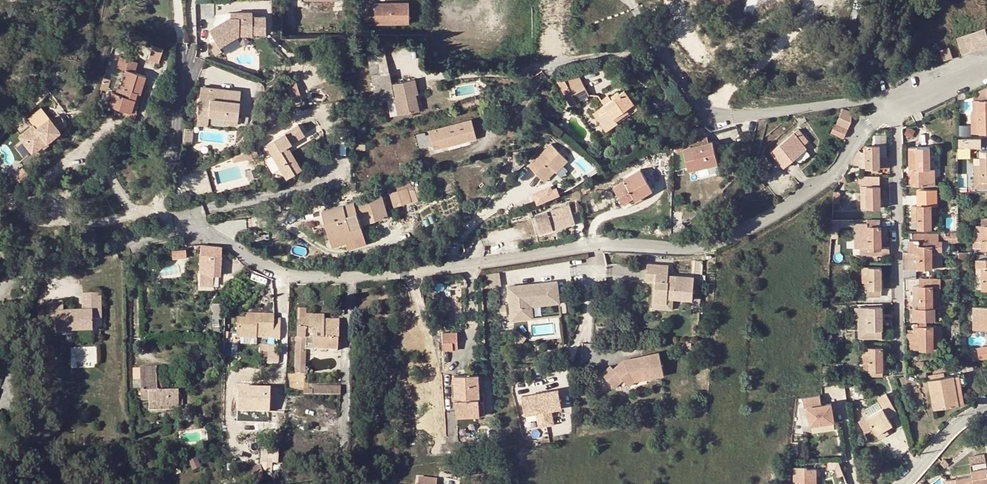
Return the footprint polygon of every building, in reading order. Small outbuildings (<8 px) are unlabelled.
[(373,7),(366,7),(366,20),(374,20),(374,24),(408,23),(407,3),(373,4),(373,7)] [(230,15),(209,28),(215,37),(219,44),(239,32),(253,32),(252,30),(266,30),(265,13),(252,13),(252,9),(238,9),(238,15),(230,15)] [(955,39),(962,56),(986,47),(986,36),(984,29),(955,39)] [(215,37),(209,41),(216,53),(222,49),(219,44),(215,37)] [(949,47),(939,50),(943,62),(953,59),(949,47)] [(158,65),(163,52),(153,48),(148,62),(158,65)] [(111,92),(108,105),(131,112),(137,92),(140,94),(146,77),(134,72),(137,63),(120,57),(117,68),(126,71),(120,87),(118,86),(115,93),(111,92)] [(388,62),(371,66),(373,74),(389,70),(388,62)] [(393,83),(389,70),(373,74),(379,101),(392,98),(391,97),(395,96),(399,115),(420,110),(416,94),(419,94),(415,78),(393,83)] [(581,80),(567,87),(576,103),(589,95),(581,80)] [(973,93),(973,100),(986,100),(986,87),(973,93)] [(224,104),(225,93),(200,90),(198,112),(207,113),(206,119),(223,120),(223,126),(238,127),(240,105),(224,104)] [(608,95),(601,101),(604,105),(617,123),(638,109),(625,90),(611,100),(608,95)] [(134,113),(140,94),(137,92),(131,112),(134,113)] [(241,94),(225,93),(224,104),(240,105),(241,94)] [(465,101),(466,107),(474,106),(473,99),(465,101)] [(973,100),(973,111),(971,111),(971,133),(986,133),(986,100),(973,100)] [(609,129),(617,123),(604,105),(596,111),(609,129)] [(842,110),(839,117),(850,122),(850,112),(845,110),(842,110)] [(609,129),(596,111),(593,114),(606,132),(609,129)] [(206,128),(206,119),(207,113),(198,112),(197,127),(206,128)] [(802,115),(794,116),(799,124),(805,121),(802,115)] [(33,125),(19,137),(33,153),(60,131),(49,117),(36,128),(33,125)] [(847,129),(850,122),(839,117),(836,124),(847,129)] [(469,120),(429,131),(430,133),(433,144),(434,149),(449,145),(448,141),(465,136),(466,140),(474,138),(469,120)] [(304,134),(298,125),(266,144),(286,177),(298,170),(284,147),(286,145),(304,134)] [(846,130),(834,125),(831,132),(843,138),(846,130)] [(798,130),(771,152),(781,164),(790,156),(793,159),(806,148),(803,144),(807,141),(798,130)] [(185,131),(184,142),(192,142),(193,132),(185,131)] [(420,147),(427,145),(425,134),(424,132),(416,134),(420,147)] [(427,145),(433,144),(430,133),(425,134),(427,145)] [(706,135),(674,143),(676,152),(683,150),(688,170),(698,168),(697,164),(717,159),(712,141),(708,142),(706,135)] [(860,153),(858,151),(855,156),(850,164),(861,165),(861,168),(887,167),(887,158),(886,158),(885,135),(875,135),(875,146),(866,146),(866,149),(863,149),(863,153),(860,153)] [(449,145),(466,140),(465,136),(448,141),(449,145)] [(981,139),(959,139),(959,148),(981,148),(981,139)] [(257,155),(253,144),(249,149),(249,151),(251,157),(257,155)] [(300,168),(286,145),(284,147),(298,170),(300,168)] [(530,167),(542,179),(553,168),(556,172),(557,172),(568,161),(552,145),(530,167)] [(917,155),(917,148),(908,148),(909,186),(912,186),(911,155),(917,155)] [(911,155),(912,186),(934,186),(934,170),(930,170),(929,148),(917,148),(917,155),(911,155)] [(974,188),(986,188),(986,150),(979,150),(979,158),(974,158),(974,188)] [(251,157),(249,151),(232,155),(233,160),(251,157)] [(265,159),(273,172),(279,169),(271,155),(265,159)] [(757,160),(759,163),(766,170),(771,166),(763,155),(757,160)] [(783,167),(793,159),(790,156),(781,164),(783,167)] [(717,163),(717,159),(697,164),(698,168),(717,163)] [(759,163),(752,169),(762,181),(769,174),(766,170),(759,163)] [(23,168),(20,172),(25,176),(28,172),(23,168)] [(553,168),(542,179),(545,182),(556,172),(553,168)] [(622,203),(633,197),(640,193),(642,196),(652,190),(640,170),(623,179),(624,181),(613,188),(622,203)] [(20,172),(13,181),(19,185),(25,176),(20,172)] [(879,176),(861,176),(861,209),(879,208),(879,176)] [(396,185),(397,191),(402,205),(411,202),(408,191),(411,190),(409,181),(396,185)] [(560,193),(555,182),(533,193),(538,203),(560,193)] [(585,183),(579,187),(583,192),(589,189),(585,183)] [(394,207),(402,205),(397,191),(390,193),(394,207)] [(382,194),(322,211),(331,242),(352,235),(352,237),(363,234),(358,217),(373,212),(376,220),(388,216),(382,194)] [(918,206),(912,206),(912,228),(930,228),(930,198),(918,198),(918,206)] [(548,212),(535,215),(540,233),(553,230),(550,221),(573,215),(570,205),(548,212)] [(973,241),(973,248),(986,248),(986,219),(981,219),(981,226),(975,226),(976,241),(973,241)] [(880,220),(863,220),(862,255),(888,254),(888,247),(880,247),(880,220)] [(905,253),(905,257),(918,257),(918,256),(931,256),(931,252),(942,252),(941,243),(941,241),(938,241),(938,233),(909,234),(909,253),(905,253)] [(946,233),(946,243),(957,243),(957,233),(955,233),(946,233)] [(352,235),(331,242),(332,246),(347,242),(348,247),(366,242),(363,234),(352,237),(352,235)] [(217,246),(201,246),(199,286),(209,287),(209,275),(220,276),(222,247),(217,246)] [(187,256),(185,248),(172,250),(173,258),(187,256)] [(958,252),(958,257),(958,278),(958,280),(964,279),(964,270),(967,270),(967,252),(958,252)] [(918,257),(905,257),(906,262),(913,262),(913,269),(941,269),(941,257),(941,255),(931,256),(918,256),(918,257)] [(906,262),(905,257),(903,257),(903,261),(903,270),(913,270),(913,269),(913,262),(906,262)] [(976,259),(976,288),(986,288),(986,259),(976,259)] [(668,265),(646,264),(645,280),(654,280),(653,302),(666,302),(666,297),(672,298),(691,299),(693,276),(667,275),(668,265)] [(880,267),(862,267),(863,289),(869,289),(869,297),(880,296),(880,267)] [(935,319),(935,309),(932,309),(932,290),(939,290),(939,279),(919,279),(919,286),(913,287),(913,308),(913,320),(935,319)] [(510,285),(512,318),(523,317),(522,305),(561,303),(560,281),(510,285)] [(100,295),(84,295),(84,305),(101,304),(100,295)] [(666,302),(653,302),(653,308),(671,309),(672,298),(666,297),(666,302)] [(64,303),(46,303),(46,327),(56,327),(57,333),(93,332),(93,320),(101,320),(101,304),(84,305),(84,313),(64,314),(64,303)] [(561,303),(522,305),(523,317),(562,315),(561,303)] [(881,307),(863,308),(863,330),(869,330),(869,337),(881,337),(881,307)] [(974,307),(974,329),(986,329),(986,307),(974,307)] [(298,308),(297,337),(305,338),(305,348),(337,350),(338,321),(324,320),(323,315),(306,314),(306,309),(298,308)] [(244,337),(272,338),(279,338),(280,320),(273,320),(274,315),(251,314),(250,318),(245,318),(237,318),(236,336),(244,337)] [(908,334),(908,342),(920,342),(920,349),(933,349),(933,337),(932,327),(927,327),(927,323),(913,323),(913,333),(908,334)] [(56,327),(46,327),(47,337),(57,337),(57,333),(56,327)] [(443,351),(453,351),(452,342),(457,342),(457,332),(443,333),(443,351)] [(295,337),(294,373),(304,373),(305,348),(305,338),(297,337),(295,337)] [(268,344),(260,344),(259,359),(267,359),(268,344)] [(72,345),(72,366),(97,366),(97,345),(72,345)] [(979,360),(986,359),(986,347),(977,349),(979,360)] [(882,348),(866,348),(866,351),(864,351),(864,364),(870,363),(870,376),(882,376),(882,348)] [(610,366),(602,375),(615,388),(623,379),(628,383),(635,376),(634,374),(645,371),(647,377),(663,374),(659,353),(623,361),(613,369),(610,366)] [(140,368),(141,400),(149,399),(149,393),(157,393),(157,397),(178,397),(178,382),(156,382),(155,367),(140,368)] [(635,376),(628,383),(630,385),(634,380),(647,377),(645,371),(634,374),(635,376)] [(934,409),(958,404),(955,385),(960,384),(965,383),(964,373),(929,380),(934,409)] [(478,375),(454,376),(456,411),(479,410),(478,393),(478,375)] [(284,403),(242,383),(238,392),(240,393),(238,397),(245,400),(244,403),(276,419),(284,403)] [(964,403),(960,384),(955,385),(958,404),(964,403)] [(303,390),(303,395),(340,396),(341,388),(311,387),(311,390),(303,390)] [(555,415),(562,415),(560,389),(522,392),(523,415),(537,414),(537,425),(556,424),(555,415)] [(240,393),(238,392),(234,398),(244,403),(245,400),(238,397),(240,393)] [(157,393),(149,393),(149,399),(149,402),(178,401),(178,397),(157,397),(157,393)] [(479,410),(456,411),(456,417),(484,415),(483,393),(478,393),(479,410)] [(809,426),(835,421),(832,401),(822,403),(821,393),(803,397),(809,426)] [(882,408),(866,417),(876,434),(885,429),(892,425),(888,418),(885,412),(893,407),(885,394),(877,398),(882,408)] [(375,397),(370,402),(376,408),(382,403),(375,397)] [(885,412),(888,418),(896,413),(893,407),(885,412)] [(181,442),(204,440),(203,428),(181,430),(181,442)] [(885,429),(876,434),(879,439),(887,434),(885,429)] [(528,460),(526,449),(519,450),(520,453),(512,454),(513,456),(511,456),(513,463),(528,460)] [(956,478),(957,483),(986,483),(986,471),(985,461),(970,465),(972,475),(956,478)] [(806,468),(804,468),(804,463),(798,463),(799,467),(795,468),(795,483),(806,483),(806,468)] [(437,478),(416,474),(414,483),(436,483),(437,478)]
